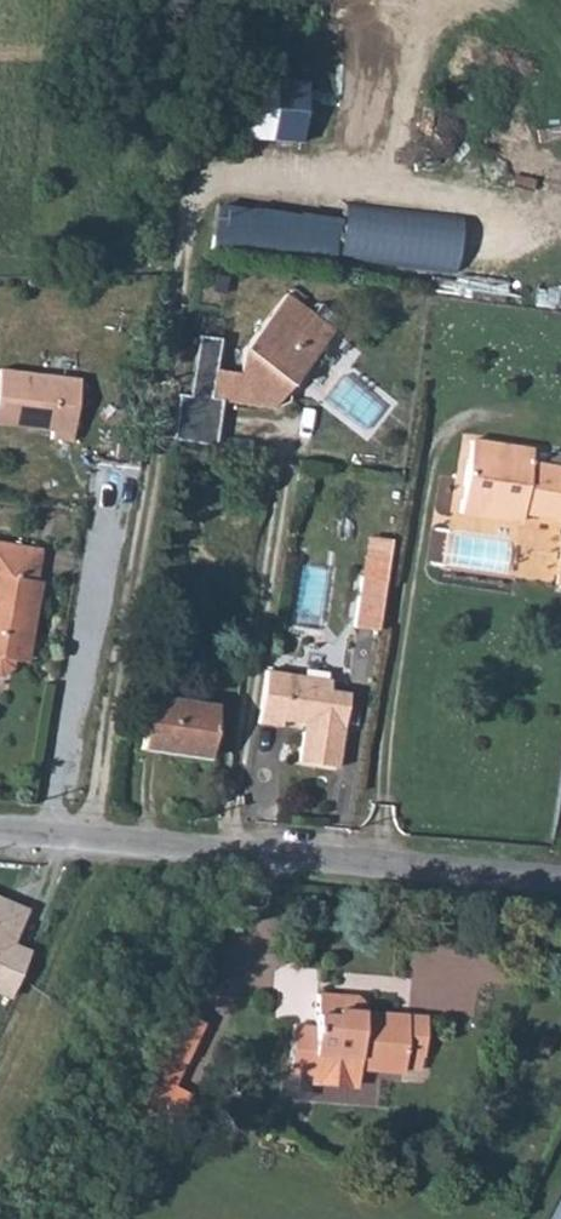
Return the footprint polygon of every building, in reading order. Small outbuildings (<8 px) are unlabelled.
[(301,81),(241,75),(235,139),(295,145),(301,81)] [(339,219),(218,206),(213,247),(335,260),(339,219)] [(290,387),(332,332),(286,295),(242,350),(238,374),(215,370),(219,340),(198,336),(188,396),(178,395),(171,440),(214,447),(221,401),(238,404),(272,409),(287,403),(290,387)] [(51,432),(50,439),(72,441),(79,380),(0,370),(0,425),(51,432)] [(507,520),(509,511),(522,513),(560,519),(560,469),(530,464),(531,450),(470,441),(459,513),(507,520)] [(509,511),(507,520),(521,522),(522,513),(509,511)] [(12,669),(13,662),(18,662),(21,649),(30,651),(41,582),(36,581),(42,550),(0,542),(0,678),(12,669)] [(354,627),(377,630),(385,580),(362,577),(354,627)] [(330,681),(266,671),(258,723),(281,727),(282,721),(304,724),(298,762),(337,768),(348,694),(329,691),(330,681)] [(148,696),(140,750),(207,759),(215,706),(148,696)] [(0,893),(0,995),(10,999),(31,950),(14,943),(30,906),(0,893)] [(279,1035),(275,1081),(298,1082),(297,1090),(343,1094),(344,1077),(390,1081),(390,1077),(391,1062),(408,1064),(410,1064),(413,1027),(392,1026),(391,1035),(348,1032),(348,1022),(349,1013),(343,1006),(304,1003),(301,1037),(279,1035)] [(168,1011),(115,1114),(116,1114),(147,1124),(197,1026),(168,1011)] [(392,1026),(348,1022),(348,1032),(391,1035),(392,1026)] [(408,1064),(391,1062),(390,1077),(407,1078),(408,1064)] [(549,1218),(560,1218),(560,1196),(549,1218)]
